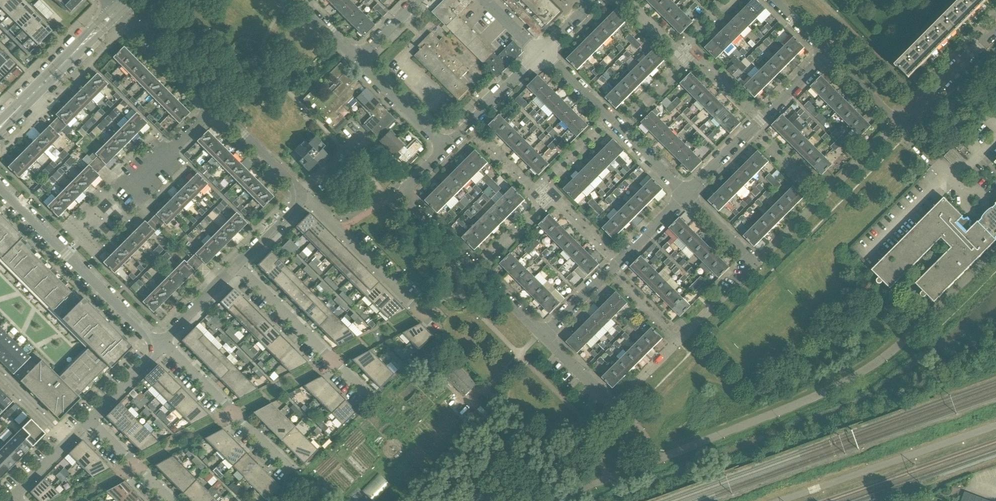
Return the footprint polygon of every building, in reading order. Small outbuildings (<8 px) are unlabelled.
[(1,23),(21,3),(18,0),(10,0),(0,10),(0,22),(1,23)] [(10,0),(0,0),(0,10),(10,0)] [(63,9),(65,11),(66,11),(66,10),(76,0),(54,0),(63,9)] [(337,11),(348,0),(332,0),(329,3),(337,11)] [(345,19),(357,8),(349,0),(348,0),(337,11),(345,19)] [(447,27),(457,16),(473,0),(472,0),(448,0),(447,1),(446,1),(447,1),(441,7),(440,8),(435,13),(434,14),(447,27)] [(519,15),(529,5),(524,0),(517,0),(510,7),(519,15)] [(538,14),(551,2),(548,0),(533,0),(529,5),(538,14)] [(655,10),(665,0),(648,0),(647,1),(655,10)] [(664,18),(676,5),(671,0),(665,0),(655,10),(664,18)] [(745,8),(756,19),(766,9),(757,0),(753,0),(745,8)] [(897,68),(908,78),(908,79),(987,0),(964,0),(897,68)] [(551,2),(538,14),(548,24),(553,19),(554,18),(559,12),(560,13),(560,12),(560,11),(559,11),(554,6),(551,2)] [(1,23),(9,30),(29,10),(21,3),(1,23)] [(695,3),(692,6),(689,8),(692,11),(698,6),(695,3)] [(519,15),(528,25),(538,14),(529,5),(519,15)] [(664,18),(672,26),(685,14),(676,5),(664,18)] [(345,19),(353,28),(365,16),(357,8),(345,19)] [(745,8),(737,16),(748,27),(756,19),(745,8)] [(617,9),(609,17),(620,28),(628,20),(617,9)] [(9,30),(16,37),(36,17),(29,10),(9,30)] [(538,14),(528,25),(530,27),(528,30),(535,37),(536,36),(541,31),(542,30),(547,25),(548,24),(538,14)] [(685,14),(672,26),(681,35),(693,22),(685,14)] [(365,16),(353,28),(363,37),(374,26),(365,16)] [(447,27),(451,31),(461,21),(457,16),(447,27)] [(737,16),(729,24),(740,35),(748,27),(737,16)] [(16,37),(23,45),(43,25),(36,17),(16,37)] [(609,17),(601,25),(612,36),(620,28),(609,17)] [(451,31),(455,35),(466,25),(461,21),(451,31)] [(729,24),(721,32),(732,43),(740,35),(729,24)] [(43,25),(23,45),(31,52),(51,32),(43,25)] [(455,35),(459,39),(470,29),(466,25),(455,35)] [(601,25),(592,33),(603,44),(612,36),(601,25)] [(459,39),(467,48),(478,37),(470,29),(459,39)] [(721,32),(713,40),(724,51),(732,43),(721,32)] [(415,56),(444,85),(459,99),(469,89),(459,79),(468,71),(439,41),(431,33),(417,47),(420,50),(415,56)] [(592,33),(584,42),(595,53),(603,44),(592,33)] [(467,48),(472,52),(482,41),(478,37),(467,48)] [(794,37),(784,46),(795,57),(805,48),(794,37)] [(724,51),(713,40),(705,48),(716,59),(724,51)] [(472,52),(475,56),(486,45),(482,41),(472,52)] [(507,48),(515,57),(516,56),(521,51),(522,50),(513,41),(513,42),(507,48)] [(584,42),(576,50),(587,61),(595,53),(584,42)] [(475,56),(484,64),(494,54),(486,45),(475,56)] [(784,46),(776,55),(787,66),(795,57),(784,46)] [(113,58),(120,65),(131,55),(123,47),(113,58)] [(494,54),(484,64),(496,76),(497,75),(502,70),(503,69),(509,63),(515,57),(507,48),(506,48),(501,54),(498,57),(494,54)] [(655,48),(647,56),(658,67),(666,59),(655,48)] [(587,61),(576,50),(566,59),(577,70),(587,61)] [(10,58),(3,51),(0,54),(0,68),(10,58)] [(120,65),(129,74),(139,63),(131,55),(120,65)] [(776,55),(768,63),(779,74),(787,66),(776,55)] [(647,56),(639,64),(650,75),(658,67),(647,56)] [(0,68),(0,83),(17,66),(10,58),(0,68)] [(733,66),(735,68),(741,62),(738,59),(734,63),(734,64),(733,66)] [(741,62),(735,68),(738,71),(733,76),(736,79),(741,74),(738,71),(744,65),(741,62)] [(129,74),(137,82),(147,71),(139,63),(129,74)] [(330,91),(338,98),(351,85),(355,80),(350,75),(347,77),(343,74),(347,70),(340,63),(329,74),(336,82),(338,80),(339,82),(330,91)] [(768,63),(760,71),(770,82),(779,74),(768,63)] [(639,64),(631,72),(642,83),(650,75),(639,64)] [(735,68),(733,66),(732,65),(727,70),(733,76),(738,71),(735,68)] [(747,67),(744,65),(738,71),(741,74),(747,67)] [(17,77),(22,73),(18,68),(13,73),(17,77)] [(620,78),(623,80),(634,91),(642,83),(631,72),(629,70),(620,78)] [(137,82),(145,90),(155,79),(147,71),(137,82)] [(760,71),(752,79),(763,89),(770,82),(760,71)] [(680,84),(688,92),(699,81),(691,73),(680,84)] [(97,74),(89,81),(100,92),(107,85),(97,74)] [(527,87),(537,97),(548,85),(538,76),(527,87)] [(810,87),(820,96),(831,85),(821,76),(810,87)] [(145,90),(153,98),(164,87),(155,79),(145,90)] [(763,89),(752,79),(744,87),(754,98),(763,89)] [(354,99),(362,107),(373,96),(365,88),(361,92),(358,89),(361,86),(355,80),(351,85),(338,98),(345,105),(354,96),(355,98),(354,99)] [(623,80),(614,88),(625,99),(634,91),(623,80)] [(89,81),(81,89),(92,100),(100,92),(89,81)] [(688,92),(696,100),(707,89),(699,81),(688,92)] [(537,97),(545,105),(556,94),(548,85),(537,97)] [(820,96),(828,105),(839,94),(831,85),(820,96)] [(153,98),(161,107),(172,96),(164,87),(153,98)] [(625,99),(614,88),(605,98),(616,109),(625,99)] [(81,89),(73,98),(84,108),(92,100),(81,89)] [(314,110),(320,116),(338,98),(330,91),(321,99),(320,98),(321,96),(314,89),(302,100),(310,108),(314,104),(317,107),(314,110)] [(696,100),(704,108),(715,97),(707,89),(696,100)] [(545,105),(553,113),(564,102),(556,94),(545,105)] [(828,105),(836,113),(847,102),(839,94),(828,105)] [(161,107),(169,115),(180,104),(172,96),(161,107)] [(364,123),(371,131),(388,114),(383,108),(380,111),(376,107),(380,103),(373,96),(362,107),(369,114),(371,113),(372,114),(364,123)] [(515,100),(521,106),(524,103),(518,97),(515,100)] [(704,108),(712,116),(723,105),(715,97),(704,108)] [(73,98),(65,106),(75,117),(84,108),(73,98)] [(336,114),(345,105),(338,98),(320,116),(326,121),(329,119),(332,122),(328,126),(335,133),(347,122),(339,114),(338,116),(336,114)] [(662,102),(667,107),(669,106),(672,103),(666,98),(662,102)] [(553,113),(561,121),(573,110),(564,102),(553,113)] [(836,113),(844,121),(855,110),(847,102),(836,113)] [(180,104),(169,115),(179,124),(189,113),(180,104)] [(712,116),(720,124),(731,113),(723,105),(712,116)] [(55,115),(58,117),(66,126),(75,117),(65,106),(55,115)] [(641,123),(649,131),(660,120),(656,116),(659,113),(655,109),(652,112),(641,123)] [(561,121),(569,129),(581,118),(573,110),(561,121)] [(844,121),(853,129),(863,118),(855,110),(844,121)] [(136,113),(129,121),(139,131),(147,124),(136,113)] [(731,113),(720,124),(730,134),(741,123),(731,113)] [(379,141),(386,148),(397,137),(390,130),(388,132),(387,130),(396,121),(388,114),(371,131),(377,136),(380,133),(383,137),(379,141)] [(488,125),(498,135),(509,124),(513,120),(509,116),(505,120),(499,114),(488,125)] [(771,126),(781,135),(792,124),(782,115),(771,126)] [(58,117),(53,122),(62,130),(65,127),(66,126),(58,117)] [(530,120),(527,117),(521,123),(524,126),(530,120)] [(581,118),(569,129),(577,137),(589,126),(581,118)] [(863,118),(853,129),(860,137),(871,126),(863,118)] [(649,131),(657,139),(668,128),(660,120),(649,131)] [(129,121),(120,129),(131,139),(139,131),(129,121)] [(53,122),(49,126),(57,135),(62,130),(53,122)] [(506,143),(517,132),(519,130),(515,126),(513,128),(509,124),(498,135),(506,143)] [(781,135),(789,143),(800,132),(792,124),(781,135)] [(49,126),(41,134),(52,144),(60,137),(57,135),(49,126)] [(657,139),(665,147),(676,136),(668,128),(657,139)] [(120,129),(112,137),(123,148),(131,139),(120,129)] [(66,135),(65,134),(62,130),(57,135),(60,137),(64,142),(69,137),(66,135)] [(196,142),(204,149),(215,139),(207,131),(196,142)] [(506,143),(514,152),(525,141),(517,132),(506,143)] [(789,143),(797,152),(808,141),(800,132),(789,143)] [(41,134),(33,142),(44,153),(52,144),(41,134)] [(665,147),(673,155),(685,144),(676,136),(665,147)] [(112,137),(104,145),(115,156),(123,148),(112,137)] [(307,144),(304,141),(294,151),(302,158),(298,162),(308,171),(316,164),(319,167),(329,157),(321,150),(325,147),(315,137),(307,144)] [(397,137),(386,148),(394,156),(398,152),(401,155),(398,158),(404,164),(421,147),(414,139),(405,148),(403,146),(405,145),(397,137)] [(204,149),(212,157),(222,146),(215,139),(204,149)] [(613,139),(604,149),(615,160),(625,151),(613,139)] [(514,152),(523,160),(534,149),(525,141),(514,152)] [(553,141),(551,144),(555,148),(555,149),(559,153),(562,151),(557,146),(558,145),(553,141)] [(797,152),(806,160),(816,149),(808,141),(797,152)] [(955,146),(960,151),(965,146),(960,141),(955,146)] [(33,142),(25,150),(36,161),(44,153),(33,142)] [(555,148),(551,144),(548,147),(550,149),(545,154),(547,156),(555,149),(555,148)] [(673,155),(682,163),(693,152),(685,144),(673,155)] [(104,145),(95,154),(105,165),(115,156),(104,145)] [(212,157),(220,166),(231,155),(222,146),(212,157)] [(952,148),(949,152),(944,156),(952,163),(960,155),(952,148)] [(523,160),(531,168),(542,157),(534,149),(523,160)] [(604,149),(596,157),(607,168),(615,160),(604,149)] [(806,160),(814,168),(825,157),(816,149),(806,160)] [(25,150),(17,158),(28,169),(36,161),(25,150)] [(475,150),(467,159),(479,172),(488,163),(475,150)] [(758,151),(750,159),(761,170),(769,162),(758,151)] [(693,152),(682,163),(691,173),(702,162),(693,152)] [(92,154),(89,157),(101,170),(105,165),(95,154),(92,154)] [(83,159),(88,165),(97,174),(101,170),(89,157),(87,155),(83,159)] [(220,166),(229,174),(240,163),(231,155),(220,166)] [(542,157),(531,168),(539,176),(550,165),(542,157)] [(596,157),(587,165),(599,177),(607,168),(596,157)] [(825,157),(814,168),(821,176),(832,165),(825,157)] [(28,169),(17,158),(7,167),(18,178),(28,169)] [(467,159),(458,167),(471,180),(479,172),(467,159)] [(750,159),(742,167),(753,178),(761,170),(750,159)] [(229,174),(237,182),(248,172),(240,163),(229,174)] [(88,165),(81,173),(91,184),(99,176),(97,174),(88,165)] [(587,165),(579,174),(590,185),(599,177),(587,165)] [(458,167),(450,175),(463,188),(471,180),(458,167)] [(742,167),(734,175),(745,186),(749,182),(751,184),(755,180),(753,178),(742,167)] [(61,176),(57,171),(51,176),(56,181),(61,176)] [(237,182),(245,190),(256,180),(248,172),(237,182)] [(81,173),(73,181),(83,192),(91,184),(81,173)] [(197,174),(189,181),(200,192),(207,184),(197,174)] [(482,179),(485,183),(490,178),(487,174),(482,179)] [(579,174),(571,182),(582,193),(590,185),(579,174)] [(450,175),(442,184),(455,196),(463,188),(450,175)] [(734,175),(726,183),(736,194),(745,186),(734,175)] [(485,183),(489,186),(494,181),(490,178),(485,183)] [(652,178),(643,188),(654,199),(663,189),(652,178)] [(245,190),(253,199),(264,188),(256,180),(245,190)] [(73,181),(64,189),(75,200),(83,192),(73,181)] [(189,181),(181,189),(192,200),(200,192),(189,181)] [(489,186),(493,190),(497,185),(494,181),(489,186)] [(582,193),(571,182),(563,189),(574,201),(582,193)] [(726,183),(717,191),(728,202),(736,194),(726,183)] [(442,184),(434,192),(446,205),(455,196),(442,184)] [(759,184),(751,192),(755,197),(764,189),(759,184)] [(473,188),(479,194),(482,191),(476,185),(473,188)] [(497,185),(493,190),(496,194),(501,189),(497,185)] [(793,186),(785,194),(796,205),(804,197),(793,186)] [(512,187),(504,196),(516,209),(525,200),(512,187)] [(264,188),(253,199),(262,208),(273,197),(264,188)] [(643,188),(634,196),(645,207),(654,199),(643,188)] [(64,189),(56,197),(67,208),(75,200),(64,189)] [(181,189),(173,198),(183,208),(192,200),(181,189)] [(731,204),(728,202),(717,191),(708,201),(719,212),(724,206),(726,208),(728,207),(731,204)] [(446,205),(434,192),(425,201),(438,214),(446,205)] [(465,196),(471,202),(474,199),(468,193),(465,196)] [(485,193),(482,196),(487,202),(491,199),(485,193)] [(785,194),(777,202),(788,213),(796,205),(785,194)] [(504,196),(495,204),(508,217),(516,209),(504,196)] [(634,196),(626,204),(637,215),(645,207),(634,196)] [(67,208),(56,197),(47,207),(58,218),(67,208)] [(173,198),(164,206),(175,217),(183,208),(173,198)] [(995,239),(995,203),(995,204),(992,208),(992,207),(991,208),(989,209),(988,210),(986,211),(985,213),(983,214),(982,216),(981,218),(981,219),(978,222),(977,221),(967,231),(965,228),(966,226),(963,223),(960,224),(958,221),(962,216),(944,198),(871,270),(879,277),(877,279),(876,280),(876,281),(877,282),(877,283),(878,283),(879,284),(880,284),(881,284),(881,283),(883,282),(890,289),(941,238),(951,248),(915,283),(922,291),(921,293),(920,293),(920,294),(920,295),(921,296),(922,297),(923,297),(924,297),(925,296),(927,295),(929,297),(934,302),(995,240),(995,239)] [(457,204),(462,210),(465,207),(460,201),(457,204)] [(476,202),(473,205),(479,211),(482,208),(476,202)] [(777,202),(769,210),(780,221),(788,213),(777,202)] [(495,204),(487,213),(500,225),(508,217),(495,204)] [(626,204),(618,212),(629,223),(637,215),(626,204)] [(164,206),(155,215),(166,226),(175,217),(164,206)] [(448,213),(454,218),(457,215),(451,210),(448,213)] [(468,210),(465,213),(471,219),(474,216),(468,210)] [(769,210),(761,218),(772,229),(780,221),(769,210)] [(618,212),(610,221),(621,232),(629,223),(618,212)] [(236,213),(228,220),(239,231),(247,224),(236,213)] [(295,227),(303,235),(317,221),(309,213),(295,227)] [(487,213),(479,221),(492,234),(500,225),(487,213)] [(2,364),(4,366),(10,371),(9,371),(12,374),(13,375),(14,374),(20,381),(20,382),(31,393),(35,389),(38,393),(35,396),(48,410),(52,407),(56,410),(52,414),(58,420),(80,399),(77,396),(83,390),(86,393),(90,389),(87,386),(93,380),(96,383),(100,378),(98,376),(104,370),(106,372),(131,348),(124,341),(121,345),(117,341),(121,338),(109,325),(110,324),(103,318),(102,319),(82,299),(79,302),(76,298),(79,295),(72,289),(69,291),(65,288),(68,285),(62,278),(59,281),(55,278),(58,275),(51,268),(48,271),(44,268),(48,264),(41,258),(38,261),(35,257),(37,254),(31,248),(28,250),(25,247),(27,244),(2,218),(3,217),(0,214),(0,362),(2,364)] [(538,225),(546,233),(557,222),(549,214),(538,225)] [(155,215),(151,219),(159,228),(160,227),(162,230),(166,226),(155,215)] [(669,228),(678,238),(689,227),(680,217),(669,228)] [(457,221),(460,225),(463,227),(466,224),(460,218),(457,221)] [(761,218),(753,227),(764,238),(772,229),(761,218)] [(151,219),(146,224),(155,232),(159,228),(151,219)] [(228,220),(220,229),(231,239),(239,231),(228,220)] [(144,221),(137,229),(147,240),(155,232),(146,224),(144,221)] [(303,235),(311,242),(325,229),(317,221),(303,235)] [(479,221),(471,229),(483,242),(492,234),(479,221)] [(621,232),(610,221),(602,228),(613,239),(621,232)] [(546,233),(554,241),(565,230),(557,222),(546,233)] [(678,238),(686,246),(697,235),(689,227),(678,238)] [(764,238),(753,227),(743,236),(754,247),(764,238)] [(137,229),(128,237),(139,248),(147,240),(137,229)] [(220,229),(212,237),(223,248),(231,239),(220,229)] [(311,242),(318,250),(332,236),(325,229),(311,242)] [(483,242),(471,229),(462,238),(475,251),(483,242)] [(554,241),(562,249),(574,238),(565,230),(554,241)] [(686,246),(695,254),(706,243),(697,235),(686,246)] [(318,250),(326,258),(340,244),(332,236),(318,250)] [(128,237),(120,245),(131,256),(139,248),(128,237)] [(212,237),(204,245),(214,256),(223,248),(212,237)] [(562,249),(571,258),(582,247),(574,238),(562,249)] [(290,239),(285,244),(290,248),(294,244),(290,239)] [(695,254),(703,263),(714,252),(706,243),(695,254)] [(281,248),(285,253),(290,248),(285,244),(281,248)] [(294,244),(290,248),(294,252),(298,248),(294,244)] [(326,258),(334,265),(348,252),(340,244),(326,258)] [(120,245),(112,254),(123,264),(131,256),(120,245)] [(204,245),(194,254),(203,263),(205,265),(214,256),(204,245)] [(671,256),(674,259),(685,248),(682,245),(671,256)] [(571,258),(579,266),(590,255),(582,247),(571,258)] [(290,248),(285,253),(289,257),(294,252),(290,248)] [(257,265),(265,273),(278,260),(271,252),(257,265)] [(298,255),(304,260),(307,257),(302,252),(298,255)] [(334,265),(341,273),(355,259),(348,252),(334,265)] [(703,263),(711,271),(722,260),(714,252),(703,263)] [(500,264),(507,272),(518,261),(511,253),(500,264)] [(123,264),(112,254),(103,263),(114,274),(123,264)] [(194,254),(190,259),(199,267),(203,263),(194,254)] [(590,255),(579,266),(589,275),(600,264),(590,255)] [(630,267),(640,277),(651,266),(641,256),(630,267)] [(302,263),(296,257),(293,260),(299,266),(302,263)] [(190,259),(186,263),(194,271),(199,267),(190,259)] [(341,273),(349,281),(363,267),(355,259),(341,273)] [(265,273),(272,281),(286,267),(278,260),(265,273)] [(722,260),(711,271),(719,279),(730,268),(722,260)] [(184,261),(176,268),(187,279),(194,271),(186,263),(184,261)] [(308,264),(314,270),(317,267),(311,261),(308,264)] [(507,272),(516,280),(527,269),(518,261),(507,272)] [(640,277),(648,285),(659,274),(651,266),(640,277)] [(272,281),(280,289),(294,275),(286,267),(272,281)] [(303,270),(308,275),(312,272),(306,267),(303,270)] [(317,267),(314,270),(319,276),(323,272),(317,267)] [(349,281),(357,288),(370,274),(363,267),(349,281)] [(176,268),(168,276),(179,287),(187,279),(176,268)] [(516,280),(524,288),(535,277),(527,269),(516,280)] [(312,272),(308,275),(314,281),(317,278),(312,272)] [(357,288),(364,296),(378,282),(370,274),(357,288)] [(648,285),(656,293),(667,282),(659,274),(648,285)] [(280,289),(288,296),(301,282),(294,275),(280,289)] [(168,276),(160,285),(170,295),(179,287),(168,276)] [(323,280),(329,285),(332,282),(327,276),(323,280)] [(524,288),(532,296),(543,285),(535,277),(524,288)] [(288,296),(295,304),(309,290),(301,282),(288,296)] [(318,285),(324,291),(327,288),(321,282),(318,285)] [(332,282),(329,285),(335,291),(338,288),(332,282)] [(364,296),(372,304),(386,290),(378,282),(364,296)] [(656,293),(664,301),(675,290),(667,282),(656,293)] [(705,292),(708,289),(703,283),(702,284),(699,287),(705,292)] [(160,285),(151,293),(162,304),(170,295),(160,285)] [(532,296),(540,305),(551,294),(543,285),(532,296)] [(327,288),(324,291),(329,296),(332,293),(327,288)] [(220,303),(227,310),(241,297),(233,289),(220,303)] [(295,304),(303,312),(317,298),(309,290),(295,304)] [(372,304),(379,311),(393,297),(386,290),(372,304)] [(664,301),(672,309),(683,298),(675,290),(664,301)] [(339,295),(344,301),(347,297),(342,292),(339,295)] [(616,292),(608,300),(619,311),(627,303),(616,292)] [(162,304),(151,293),(147,297),(142,302),(153,313),(162,304)] [(551,294),(540,305),(550,314),(561,303),(551,294)] [(227,310),(235,318),(249,304),(241,297),(227,310)] [(333,300),(339,306),(342,303),(336,297),(333,300)] [(347,297),(344,301),(350,306),(353,303),(347,297)] [(393,297),(379,311),(388,320),(389,319),(405,310),(406,310),(393,297)] [(303,312),(310,319),(324,305),(317,298),(303,312)] [(683,298),(672,309),(680,317),(691,306),(683,298)] [(608,300),(600,308),(611,319),(619,311),(608,300)] [(342,303),(339,306),(345,312),(348,308),(342,303)] [(235,318),(243,326),(257,312),(249,304),(235,318)] [(310,319),(318,327),(332,313),(324,305),(310,319)] [(600,308),(592,316),(603,327),(611,319),(600,308)] [(639,324),(644,320),(633,308),(628,313),(639,324)] [(243,326),(250,333),(264,320),(257,312),(243,326)] [(318,327),(326,334),(340,321),(332,313),(318,327)] [(208,322),(210,320),(212,318),(208,314),(204,318),(208,322)] [(210,320),(214,324),(218,320),(215,316),(212,318),(210,320)] [(592,316),(584,324),(595,336),(603,327),(592,316)] [(206,325),(210,328),(214,324),(210,320),(208,322),(206,325)] [(218,320),(214,324),(219,329),(223,324),(218,320)] [(250,333),(258,341),(272,327),(264,320),(250,333)] [(326,334),(333,342),(347,328),(340,321),(326,334)] [(401,333),(410,342),(424,328),(419,323),(419,324),(402,333),(401,333)] [(214,324),(210,328),(215,333),(219,329),(214,324)] [(584,324),(576,333),(587,344),(595,336),(584,324)] [(181,341),(189,349),(203,335),(195,327),(181,341)] [(258,341),(266,349),(279,335),(272,327),(258,341)] [(652,327),(644,335),(655,346),(663,339),(663,338),(652,327)] [(347,328),(333,342),(338,347),(339,346),(338,346),(355,337),(356,337),(347,328)] [(424,328),(410,342),(418,350),(432,336),(424,328)] [(225,332),(230,338),(234,335),(228,329),(225,332)] [(587,344),(576,333),(566,342),(577,353),(587,344)] [(189,349),(197,357),(210,343),(203,335),(189,349)] [(219,338),(225,343),(228,340),(223,335),(219,338)] [(234,335),(230,338),(236,344),(239,340),(234,335)] [(266,349),(273,356),(287,342),(279,335),(266,349)] [(644,335),(636,343),(647,354),(655,346),(644,335)] [(228,340),(225,343),(231,349),(234,346),(228,340)] [(273,356),(281,364),(295,350),(287,342),(273,356)] [(197,357),(204,364),(218,350),(210,343),(197,357)] [(636,343),(628,351),(639,362),(647,354),(636,343)] [(240,348),(246,353),(249,350),(243,345),(240,348)] [(204,364),(212,372),(226,358),(218,350),(204,364)] [(235,353),(240,359),(244,356),(238,350),(235,353)] [(249,350),(246,353),(251,359),(255,356),(249,350)] [(295,350),(281,364),(290,373),(290,372),(307,363),(295,350)] [(351,360),(364,373),(378,359),(369,350),(369,351),(352,360),(351,360)] [(628,351),(619,360),(630,371),(639,362),(628,351)] [(244,356),(240,359),(246,364),(249,361),(244,356)] [(212,372),(220,380),(233,366),(226,358),(212,372)] [(364,373),(372,380),(385,366),(378,359),(364,373)] [(619,360),(611,368),(622,379),(630,371),(619,360)] [(144,378),(152,386),(166,372),(158,364),(144,378)] [(220,380),(227,387),(241,373),(233,366),(220,380)] [(385,366),(372,380),(380,388),(393,374),(385,366)] [(447,377),(465,396),(476,385),(457,366),(447,377)] [(622,379),(611,368),(602,378),(613,389),(622,379)] [(152,386),(159,394),(173,380),(166,372),(152,386)] [(227,387),(235,395),(249,381),(241,373),(227,387)] [(303,386),(315,398),(329,385),(321,376),(320,376),(320,377),(304,386),(303,385),(303,386)] [(159,394),(167,401),(181,388),(173,380),(159,394)] [(249,381),(235,395),(239,399),(240,399),(257,390),(249,381)] [(315,398),(323,406),(337,392),(329,385),(315,398)] [(167,401),(175,409),(189,395),(181,388),(167,401)] [(133,390),(128,394),(133,399),(135,397),(138,394),(133,390)] [(323,406),(331,414),(344,400),(337,392),(323,406)] [(0,397),(0,414),(12,402),(7,397),(8,396),(5,394),(4,393),(0,397)] [(143,395),(138,399),(144,405),(148,401),(143,395)] [(175,409),(182,417),(196,403),(189,395),(175,409)] [(138,399),(134,404),(140,410),(144,405),(138,399)] [(344,400),(331,414),(342,425),(356,412),(344,400)] [(105,417),(113,425),(127,411),(119,403),(105,417)] [(147,406),(153,412),(156,409),(150,403),(147,406)] [(196,403),(182,417),(191,425),(192,425),(191,425),(208,416),(209,415),(196,403)] [(253,413),(265,425),(279,412),(270,403),(253,412),(253,413)] [(483,408),(488,413),(493,408),(488,403),(483,408)] [(151,414),(145,408),(142,411),(147,417),(151,414)] [(297,409),(294,412),(299,418),(303,415),(297,409)] [(113,425),(121,432),(135,418),(127,411),(113,425)] [(265,425),(273,433),(287,419),(279,412),(265,425)] [(19,425),(36,442),(45,434),(42,431),(39,428),(39,429),(27,417),(19,425)] [(121,432),(129,440),(142,426),(135,418),(121,432)] [(273,433),(281,441),(294,427),(287,419),(273,433)] [(8,430),(28,451),(29,450),(32,447),(36,442),(19,425),(21,428),(14,436),(8,430)] [(129,440),(136,448),(150,434),(142,426),(129,440)] [(281,441),(292,452),(306,438),(294,427),(281,441)] [(204,439),(217,451),(230,437),(222,429),(205,438),(204,439)] [(20,459),(25,454),(27,452),(28,451),(8,430),(0,437),(0,438),(20,459)] [(150,434),(136,448),(141,452),(158,443),(159,442),(150,434)] [(217,451),(224,459),(238,445),(230,437),(217,451)] [(12,467),(13,466),(16,463),(20,459),(0,438),(0,439),(3,442),(5,444),(0,450),(0,455),(12,467)] [(306,438),(292,452),(304,464),(318,450),(306,438)] [(68,454),(76,462),(90,448),(82,440),(68,454)] [(224,459),(232,466),(246,452),(238,445),(224,459)] [(76,462),(84,469),(98,456),(90,448),(76,462)] [(232,466),(243,478),(257,464),(246,452),(232,466)] [(4,475),(9,470),(11,468),(11,467),(12,467),(0,455),(0,471),(4,475)] [(98,456),(84,469),(93,478),(110,469),(110,468),(98,456)] [(154,465),(167,478),(181,464),(172,456),(171,456),(172,456),(155,465),(154,465)] [(198,462),(195,465),(201,471),(204,467),(198,462)] [(167,478),(174,486),(188,472),(181,464),(167,478)] [(243,478),(255,489),(269,475),(257,464),(243,478)] [(214,489),(221,484),(207,468),(201,473),(214,489)] [(174,486),(182,493),(196,479),(188,472),(174,486)] [(255,489),(267,500),(280,487),(269,475),(255,489)] [(30,492),(38,500),(52,486),(44,479),(30,492)] [(190,500),(197,500),(207,491),(196,479),(182,493),(190,500)] [(115,500),(121,500),(132,490),(123,481),(123,482),(106,491),(115,500)] [(216,489),(223,497),(229,491),(222,484),(216,489)] [(38,500),(49,500),(60,495),(60,496),(60,495),(52,486),(38,500)] [(220,500),(223,497),(211,486),(207,490),(220,500)] [(140,498),(132,490),(121,500),(136,500),(140,498)] [(207,491),(197,500),(217,500),(207,491)] [(971,494),(965,492),(961,500),(968,500),(971,494)]
